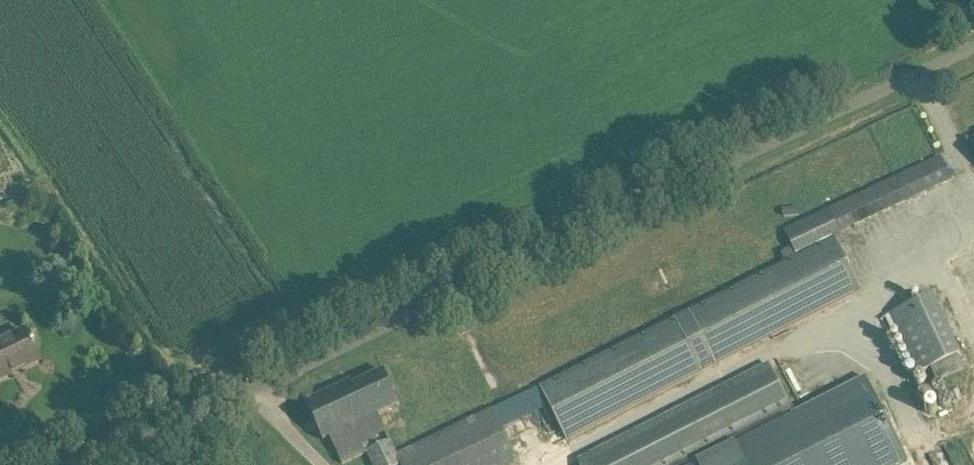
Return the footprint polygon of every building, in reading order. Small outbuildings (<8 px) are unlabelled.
[(895,178),(907,203),(953,181),(941,157),(895,178)] [(540,387),(550,406),(566,439),(862,289),(835,237),(798,256),(540,387)] [(889,333),(898,329),(920,373),(931,368),(938,382),(965,369),(958,355),(960,354),(932,295),(893,313),(891,314),(882,319),(889,333)] [(39,362),(24,331),(0,342),(0,380),(39,362)] [(578,462),(580,464),(675,464),(791,406),(770,364),(578,462)] [(384,370),(353,385),(369,419),(379,414),(400,404),(384,370)] [(908,460),(866,376),(795,413),(791,406),(675,464),(899,464),(908,460)] [(343,464),(367,452),(373,464),(401,464),(398,455),(379,414),(369,419),(353,385),(350,380),(305,401),(324,440),(330,437),(343,464)] [(519,461),(492,410),(398,455),(401,464),(511,464),(519,461)]
